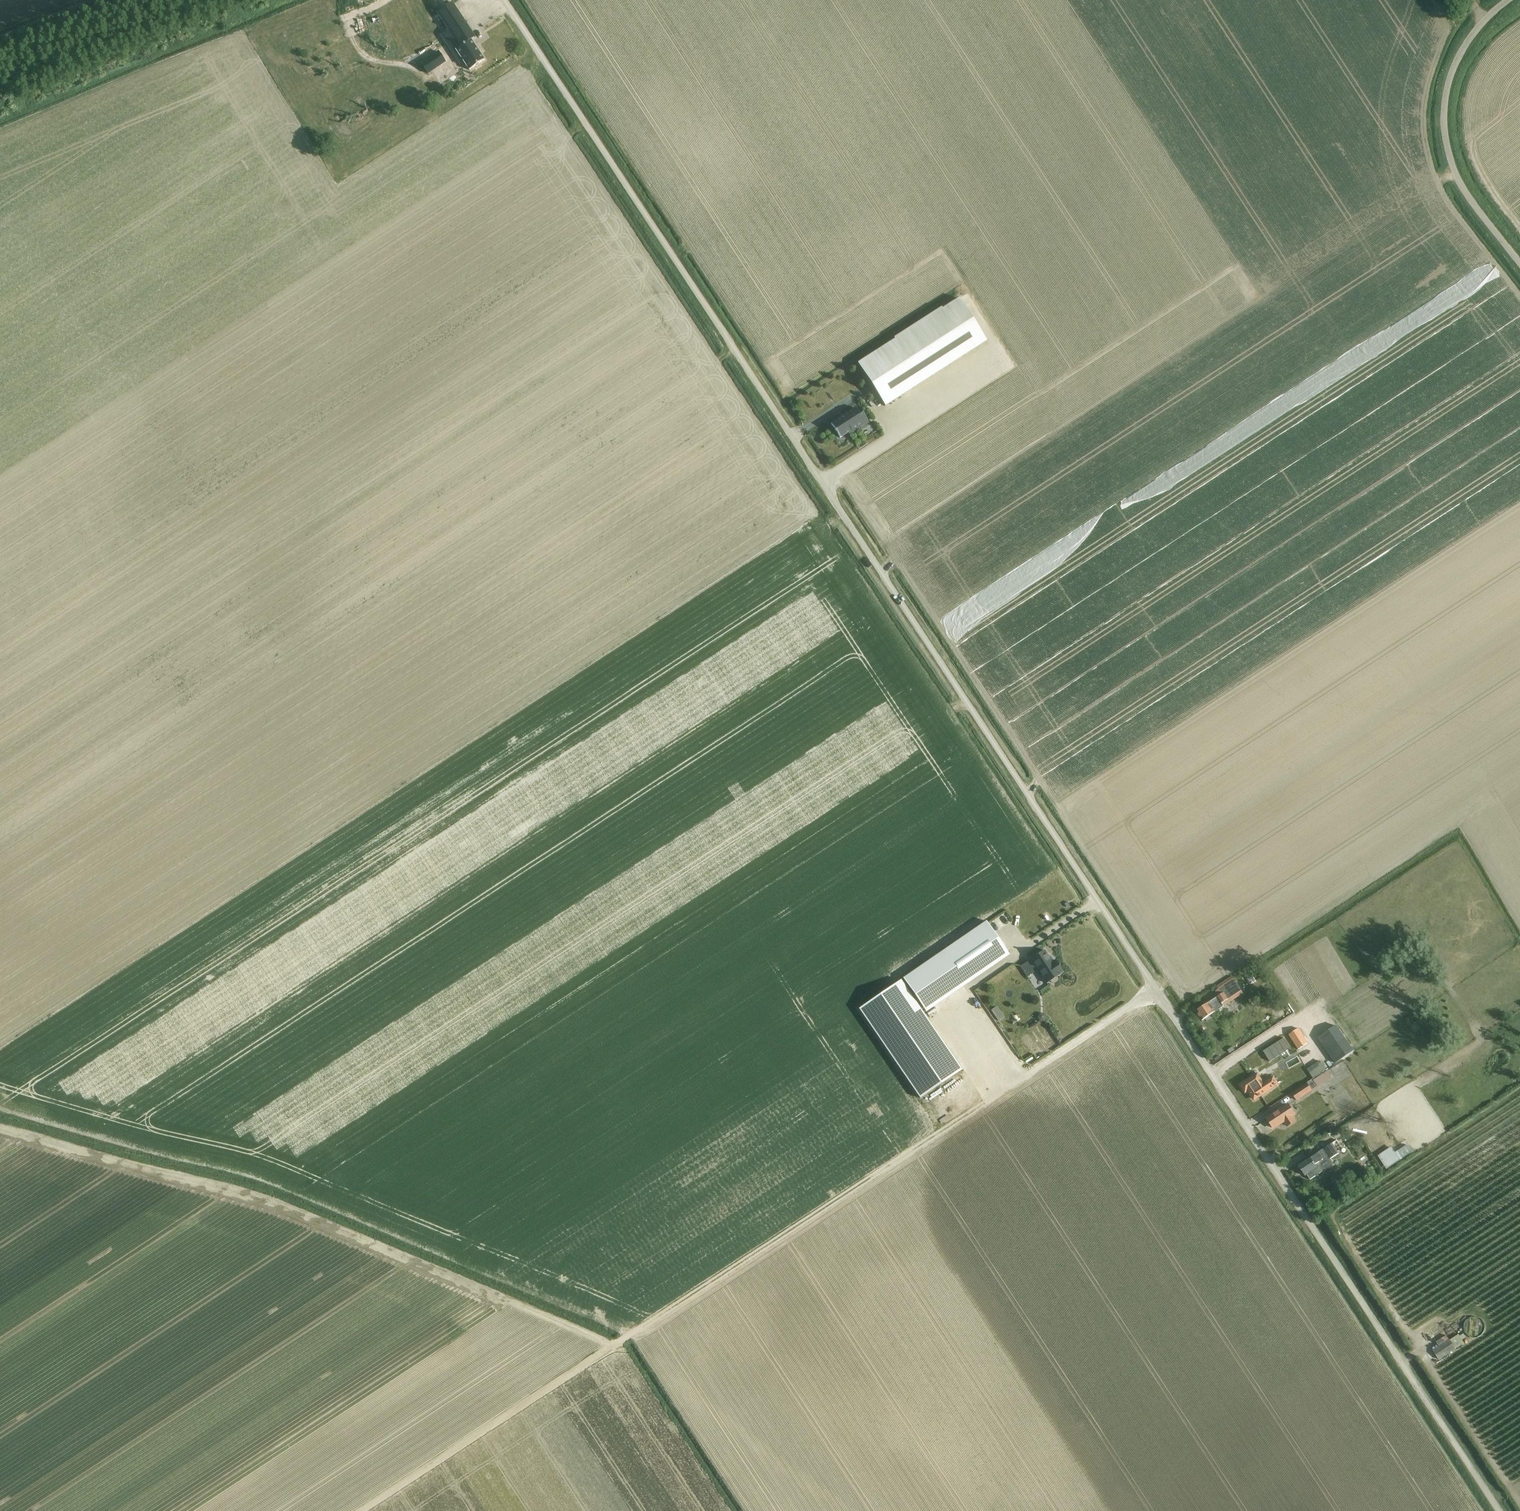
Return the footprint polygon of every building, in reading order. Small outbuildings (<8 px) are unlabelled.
[(473,11),(481,6),(478,2),(470,7),(473,11)] [(487,58),(451,4),(436,13),(447,30),(440,35),(449,49),(453,46),(468,70),(487,58)] [(363,25),(359,12),(353,14),(352,11),(346,13),(351,29),(363,25)] [(431,71),(448,59),(442,49),(424,61),(431,71)] [(970,352),(942,309),(858,364),(885,406),(970,352)] [(855,408),(831,424),(840,438),(858,426),(860,428),(868,422),(862,414),(860,415),(855,408)] [(926,1012),(1009,955),(986,921),(903,978),(926,1012)] [(1030,959),(1047,984),(1050,981),(1051,983),(1054,983),(1057,981),(1058,979),(1056,977),(1060,975),(1060,974),(1063,972),(1056,960),(1053,962),(1045,950),(1030,959)] [(1243,991),(1233,976),(1227,980),(1228,983),(1217,990),(1220,995),(1197,1010),(1203,1020),(1224,1006),(1222,1003),(1236,994),(1237,996),(1243,991)] [(920,1098),(962,1070),(901,980),(859,1009),(920,1098)] [(1299,1049),(1309,1043),(1299,1029),(1290,1035),(1299,1049)] [(1016,1047),(1030,1040),(1028,1035),(1014,1042),(1016,1047)] [(1343,1061),(1338,1052),(1312,1068),(1320,1082),(1330,1076),(1327,1071),(1343,1061)] [(1255,1099),(1277,1084),(1273,1077),(1264,1084),(1258,1075),(1242,1085),(1245,1091),(1248,1089),(1255,1099)] [(1292,1093),(1297,1100),(1312,1091),(1307,1083),(1292,1093)] [(1274,1128),(1284,1121),(1288,1127),(1296,1121),(1292,1116),(1295,1114),(1288,1104),(1267,1118),(1274,1128)] [(1298,1165),(1304,1175),(1306,1174),(1309,1179),(1322,1171),(1316,1163),(1327,1156),(1329,1158),(1338,1153),(1332,1143),(1298,1165)] [(1392,1148),(1378,1157),(1383,1164),(1391,1158),(1394,1163),(1400,1160),(1392,1148)] [(1448,1324),(1448,1310),(1438,1310),(1438,1324),(1448,1324)] [(1463,1326),(1464,1331),(1466,1335),(1470,1338),(1476,1339),(1480,1337),(1483,1334),(1485,1330),(1484,1325),(1483,1322),(1479,1319),(1474,1317),(1470,1318),(1466,1321),(1463,1326)] [(1450,1340),(1433,1351),(1439,1360),(1464,1343),(1458,1335),(1450,1340)]
